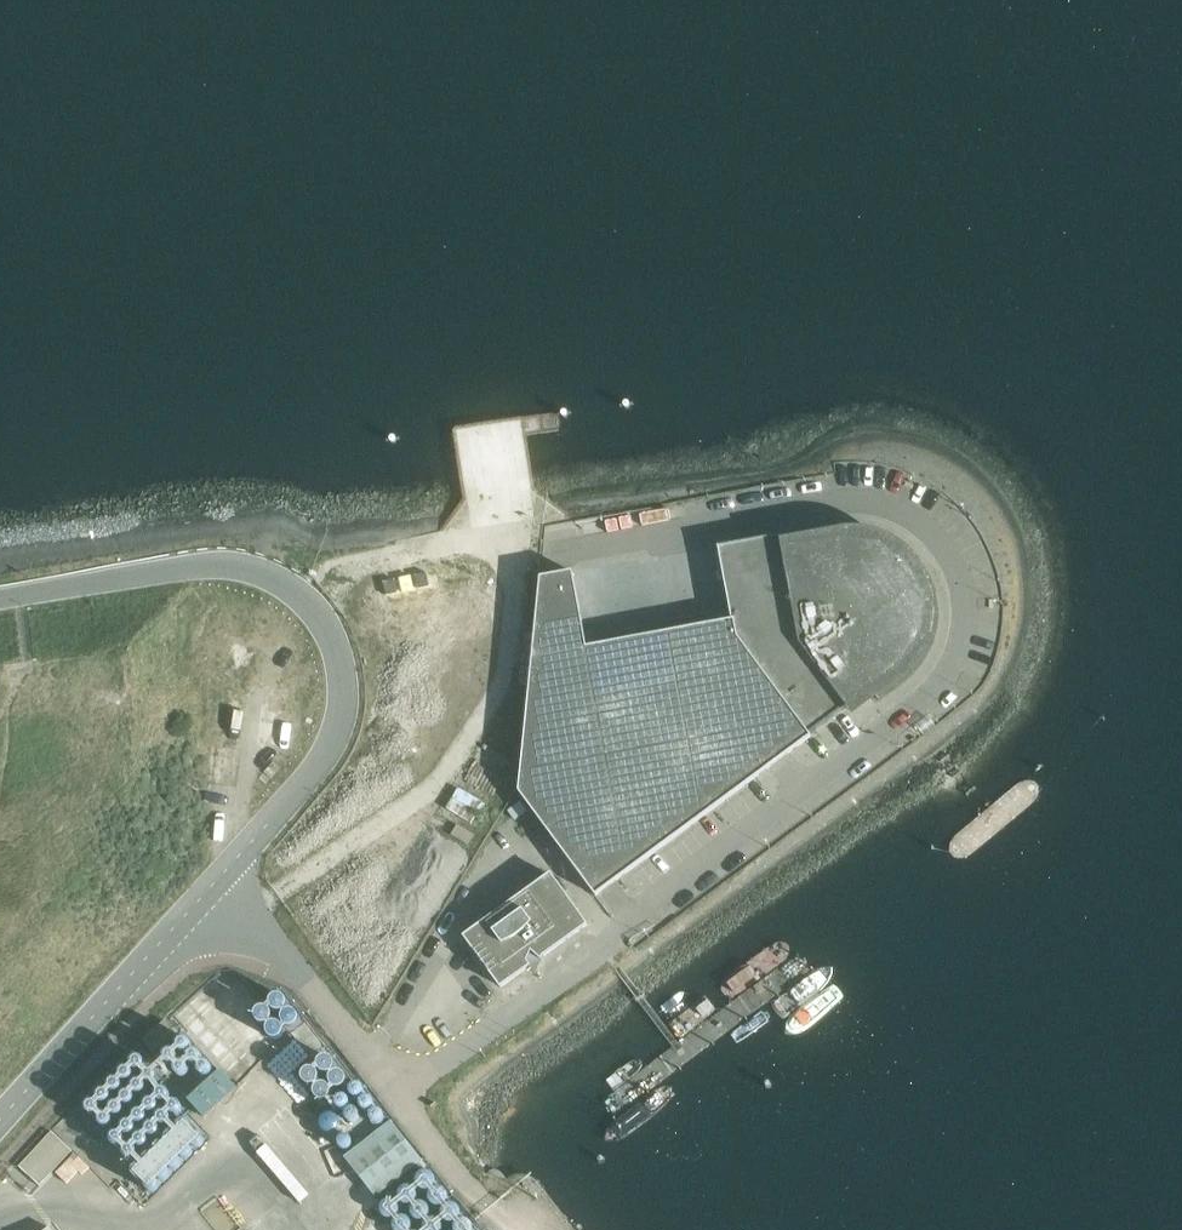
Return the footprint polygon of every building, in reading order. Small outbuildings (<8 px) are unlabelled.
[(867,694),(891,676),(899,670),(906,663),(912,656),(918,647),(921,639),(924,630),(926,621),(927,611),(926,601),(924,592),(921,583),(917,574),(912,566),(905,559),(898,552),(890,547),(881,542),(873,539),(863,537),(854,536),(844,536),(835,537),(805,543),(807,553),(788,556),(784,534),(717,546),(731,619),(720,621),(599,644),(586,646),(572,571),(556,574),(540,577),(518,791),(544,826),(595,895),(606,887),(628,871),(756,776),(779,759),(811,736),(809,733),(849,704),(845,698),(847,697),(849,698),(851,699),(852,699),(854,699),(855,699),(856,698),(858,698),(859,696),(859,695),(860,694),(860,692),(860,691),(859,689),(859,688),(861,686),(867,694)] [(514,819),(526,810),(520,800),(507,809),(514,819)] [(456,824),(450,834),(466,844),(473,834),(456,824)] [(550,873),(463,935),(500,987),(587,924),(576,908),(550,873)] [(203,1117),(236,1088),(220,1070),(187,1099),(203,1117)] [(355,1092),(356,1093),(357,1093),(359,1094),(360,1094),(362,1093),(364,1092),(365,1091),(366,1090),(366,1088),(367,1086),(366,1084),(365,1082),(364,1081),(363,1080),(361,1080),(359,1079),(357,1080),(355,1081),(354,1083),(353,1084),(352,1086),(352,1087),(353,1089),(354,1091),(355,1092)] [(340,1104),(341,1105),(342,1105),(343,1106),(345,1106),(347,1105),(349,1104),(350,1102),(351,1102),(351,1100),(351,1098),(351,1097),(351,1096),(350,1094),(349,1093),(348,1092),(346,1091),(344,1091),(342,1091),(340,1093),(339,1093),(338,1094),(337,1096),(337,1098),(337,1099),(338,1101),(338,1103),(340,1104)] [(364,1105),(365,1105),(366,1106),(368,1106),(370,1106),(372,1106),(373,1105),(375,1103),(375,1102),(376,1101),(376,1099),(376,1098),(375,1097),(374,1095),(373,1094),(372,1093),(370,1092),(368,1092),(367,1092),(364,1093),(364,1094),(363,1095),(362,1097),(361,1099),(361,1100),(362,1102),(363,1103),(364,1105)] [(350,1117),(352,1117),(352,1118),(354,1118),(356,1118),(358,1118),(360,1117),(361,1115),(361,1114),(362,1112),(362,1111),(362,1110),(362,1108),(361,1107),(359,1105),(357,1104),(355,1104),(353,1104),(351,1105),(350,1106),(349,1107),(348,1109),(348,1111),(348,1112),(348,1114),(349,1115),(350,1117)] [(375,1119),(376,1120),(377,1120),(378,1120),(380,1120),(382,1120),(384,1119),(385,1117),(386,1116),(386,1115),(387,1113),(386,1112),(386,1111),(385,1109),(384,1108),(383,1107),(381,1106),(379,1106),(377,1106),(375,1107),(375,1108),(373,1109),(373,1111),(372,1113),(372,1114),(373,1116),(374,1117),(375,1119)] [(184,1119),(135,1170),(152,1187),(201,1136),(184,1119)] [(375,1196),(421,1160),(391,1121),(344,1157),(375,1196)] [(40,1181),(71,1148),(51,1129),(20,1162),(40,1181)]
